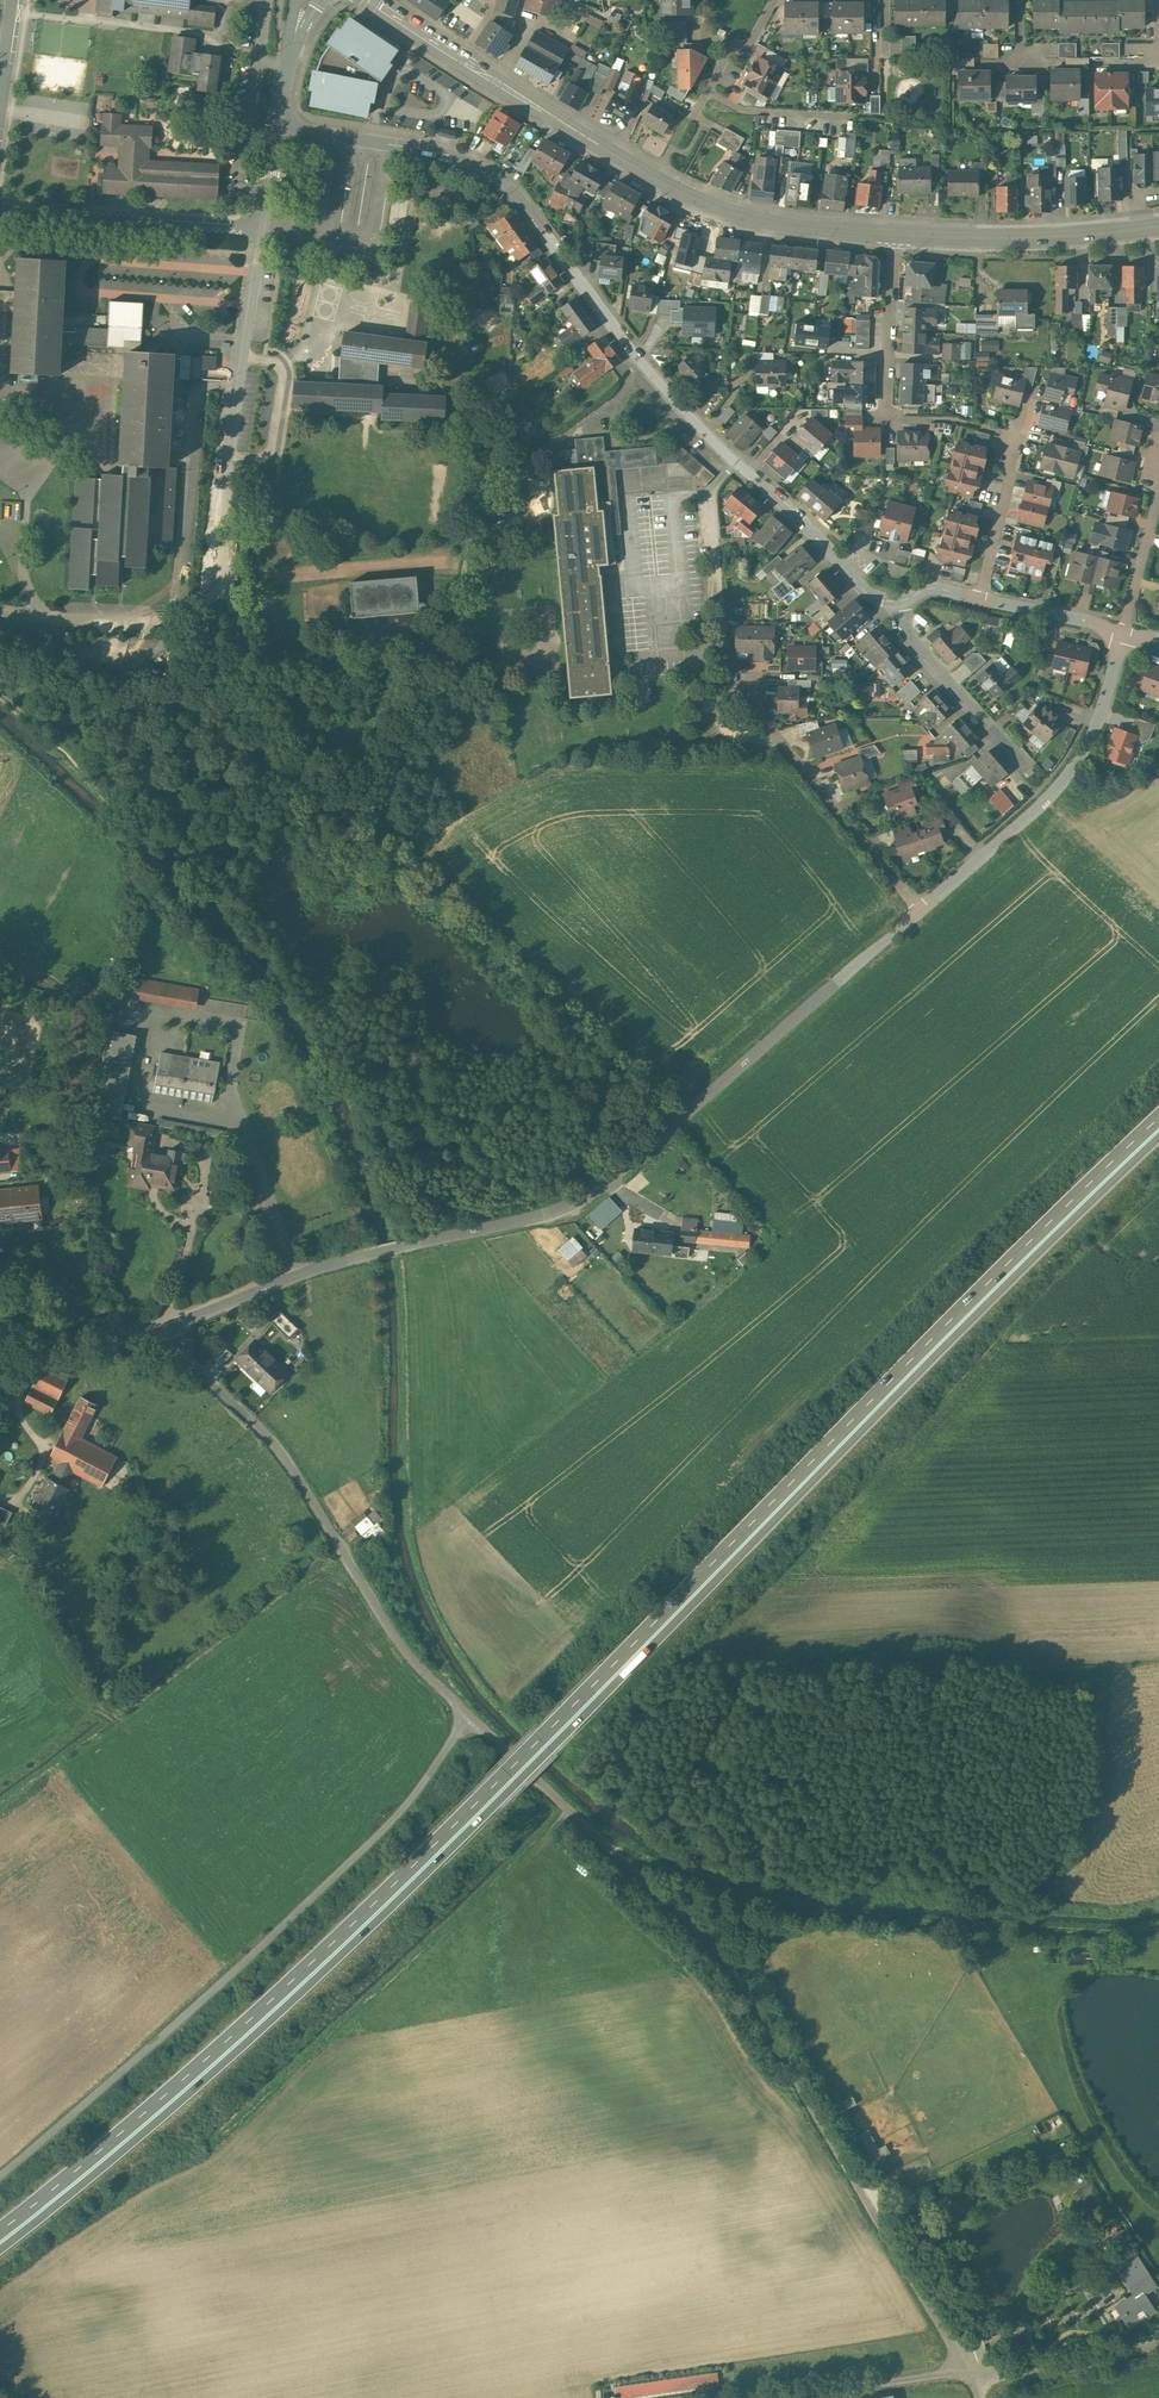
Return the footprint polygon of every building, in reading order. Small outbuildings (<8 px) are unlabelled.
[(97,14),(112,16),(113,8),(188,18),(187,23),(214,26),(216,7),(200,6),(200,1),(191,0),(99,0),(97,14)] [(437,19),(450,1),(449,0),(409,0),(437,19)] [(470,0),(465,0),(447,26),(467,39),(486,11),(470,0)] [(492,21),(503,28),(505,23),(511,25),(518,0),(498,0),(492,21)] [(524,9),(556,18),(562,0),(526,0),(524,9)] [(665,3),(662,3),(662,15),(691,15),(691,0),(665,0),(665,3)] [(895,25),(945,25),(945,12),(945,0),(895,0),(895,25)] [(960,15),(960,27),(962,27),(964,32),(971,32),(974,27),(983,27),(983,0),(960,0),(960,15)] [(983,27),(1007,27),(1007,0),(983,0),(983,27)] [(1034,27),(1058,27),(1058,31),(1119,31),(1119,27),(1143,27),(1143,0),(1118,0),(1118,3),(1059,3),(1059,0),(1034,0),(1034,27)] [(825,2),(816,2),(816,3),(817,3),(817,18),(825,18),(825,2)] [(833,2),(825,2),(825,18),(833,18),(833,4),(833,2)] [(871,2),(863,2),(863,3),(863,18),(871,18),(871,2)] [(816,3),(802,4),(802,32),(817,32),(817,18),(817,3),(816,3)] [(833,4),(833,18),(833,32),(848,32),(848,3),(833,4)] [(863,3),(848,3),(848,32),(863,32),(863,18),(863,3)] [(802,4),(786,4),(786,9),(786,26),(786,33),(802,32),(802,4)] [(783,11),(776,11),(766,30),(773,34),(777,26),(786,26),(786,9),(785,10),(784,10),(784,11),(783,11)] [(603,26),(605,19),(589,14),(587,20),(603,26)] [(960,15),(952,15),(952,33),(962,27),(960,27),(960,15)] [(397,51),(349,19),(340,31),(338,30),(328,42),(331,43),(321,56),(317,72),(313,71),(310,87),(314,88),(311,103),(367,114),(370,99),(374,99),(377,84),(369,83),(370,77),(373,73),(382,78),(391,66),(388,64),(397,51)] [(503,28),(492,21),(492,20),(477,43),(476,43),(496,57),(501,50),(504,52),(510,45),(506,42),(512,34),(503,28)] [(686,21),(672,21),(672,42),(686,42),(686,21)] [(536,31),(526,48),(559,67),(571,46),(556,37),(553,41),(536,31)] [(222,55),(193,52),(195,38),(192,38),(192,37),(188,36),(188,38),(174,36),(174,38),(172,38),(172,42),(173,42),(173,46),(171,46),(170,50),(172,50),(171,53),(169,53),(169,57),(171,57),(169,71),(172,71),(172,73),(175,73),(176,72),(178,72),(177,74),(181,74),(181,72),(184,73),(183,74),(187,75),(187,73),(190,73),(190,71),(201,73),(199,88),(197,88),(197,90),(217,92),(217,90),(216,90),(219,57),(222,57),(222,55)] [(915,36),(901,36),(901,58),(916,58),(915,36)] [(585,57),(589,51),(576,43),(572,49),(585,57)] [(683,43),(683,51),(690,51),(691,49),(699,54),(703,45),(701,43),(683,43)] [(1072,43),(1058,43),(1059,58),(1065,58),(1072,58),(1072,43)] [(1119,43),(1106,43),(1106,58),(1119,58),(1119,43)] [(998,44),(983,44),(983,58),(998,58),(998,44)] [(559,67),(526,48),(525,48),(516,65),(549,84),(559,67)] [(683,51),(678,51),(679,91),(686,94),(684,97),(685,97),(707,58),(699,54),(691,49),(690,51),(683,51)] [(787,59),(769,49),(763,59),(782,69),(787,59)] [(763,59),(759,57),(755,63),(754,63),(750,70),(775,83),(783,70),(782,69),(763,59)] [(971,58),(952,58),(952,74),(959,74),(959,73),(971,73),(971,58)] [(1072,58),(1065,58),(1065,66),(1089,66),(1089,58),(1072,58)] [(583,59),(578,68),(589,74),(593,65),(583,59)] [(577,68),(569,82),(578,87),(583,78),(586,80),(589,74),(578,68),(577,68)] [(611,69),(608,77),(603,88),(611,91),(619,72),(611,69)] [(631,85),(626,97),(637,103),(643,88),(647,79),(627,70),(622,81),(631,85)] [(775,83),(750,70),(746,77),(748,77),(744,84),(768,97),(775,83)] [(1066,70),(1051,70),(1051,99),(1078,99),(1079,99),(1080,98),(1079,75),(1066,75),(1066,70)] [(1139,70),(1139,81),(1151,81),(1151,70),(1139,70)] [(608,77),(594,71),(587,89),(600,95),(603,88),(608,77)] [(864,71),(837,71),(837,87),(866,87),(866,79),(864,79),(864,71)] [(971,73),(959,73),(959,74),(959,99),(970,99),(970,98),(989,98),(989,74),(971,74),(971,73)] [(1134,74),(1096,74),(1096,108),(1127,108),(1127,89),(1134,88),(1134,74)] [(1034,77),(1007,77),(1007,82),(1007,101),(1034,101),(1035,101),(1035,95),(1034,77)] [(578,87),(569,82),(560,99),(578,110),(588,93),(578,87)] [(1007,82),(996,82),(996,101),(1007,101),(1007,82)] [(866,87),(837,87),(837,102),(864,102),(864,95),(866,95),(866,87)] [(643,88),(637,103),(636,106),(642,109),(646,100),(646,99),(649,91),(643,88)] [(1146,89),(1146,115),(1158,115),(1158,89),(1146,89)] [(626,97),(617,91),(607,108),(627,120),(636,106),(637,103),(626,97)] [(880,95),(870,95),(870,113),(880,114),(880,95)] [(1043,95),(1035,95),(1035,101),(1034,101),(1034,113),(1044,113),(1043,95)] [(1089,98),(1080,98),(1079,99),(1078,99),(1078,110),(1077,110),(1077,112),(1078,112),(1078,116),(1089,116),(1089,98)] [(674,115),(654,103),(643,121),(663,133),(674,115)] [(517,124),(498,112),(486,132),(505,143),(510,135),(517,124)] [(104,113),(104,125),(119,125),(120,113),(104,113)] [(120,145),(148,147),(152,147),(152,127),(119,125),(104,125),(101,125),(101,144),(120,145)] [(456,132),(440,128),(438,135),(455,139),(456,132)] [(744,138),(726,128),(721,136),(739,147),(744,138)] [(785,130),(777,129),(776,145),(784,146),(785,130)] [(801,131),(785,130),(784,146),(800,147),(801,131)] [(1059,143),(1066,143),(1065,131),(1058,131),(1059,143)] [(510,135),(505,143),(511,147),(516,138),(510,135)] [(1126,136),(1118,136),(1118,160),(1127,159),(1126,136)] [(856,139),(846,138),(845,157),(854,158),(856,139)] [(563,151),(544,140),(534,156),(532,159),(534,159),(548,168),(548,169),(558,175),(558,174),(562,167),(570,154),(564,151),(563,151)] [(148,147),(120,145),(119,168),(104,168),(103,192),(217,197),(219,165),(148,162),(148,147)] [(890,151),(882,150),(880,167),(889,168),(890,151)] [(532,159),(534,156),(527,151),(516,168),(532,177),(537,168),(531,164),(534,159),(532,159)] [(736,152),(728,165),(724,162),(713,181),(731,191),(742,172),(737,170),(745,157),(736,152)] [(1137,155),(1135,155),(1135,157),(1135,182),(1153,182),(1153,179),(1153,154),(1152,154),(1137,155)] [(775,160),(758,157),(755,180),(753,180),(751,199),(772,202),(775,182),(773,182),(775,172),(775,160)] [(1107,168),(1107,158),(1092,159),(1092,168),(1099,168),(1107,168)] [(595,192),(603,178),(605,175),(597,170),(589,165),(589,166),(582,161),(574,174),(568,171),(564,178),(561,184),(570,189),(565,205),(574,209),(578,211),(584,197),(579,194),(584,185),(588,188),(595,192)] [(1056,161),(1047,161),(1047,175),(1048,175),(1048,180),(1056,180),(1056,161)] [(970,171),(948,171),(948,194),(978,194),(978,182),(986,182),(986,162),(970,162),(970,171)] [(568,171),(562,167),(558,174),(564,177),(568,171)] [(930,168),(900,168),(900,191),(928,191),(930,191),(930,168)] [(1107,168),(1099,168),(1100,200),(1121,199),(1120,168),(1107,168)] [(882,171),(871,170),(869,184),(859,183),(856,204),(878,207),(881,185),(880,185),(882,171)] [(811,175),(789,173),(788,182),(786,195),(787,195),(786,204),(807,206),(811,175)] [(848,177),(828,174),(826,188),(824,188),(821,208),(843,211),(848,177)] [(1047,175),(1028,175),(1028,187),(1031,187),(1031,186),(1048,186),(1048,180),(1048,175),(1047,175)] [(551,199),(565,205),(570,189),(561,184),(564,178),(564,177),(561,183),(559,182),(551,199)] [(600,196),(609,181),(608,181),(603,178),(595,192),(588,188),(587,190),(595,195),(596,193),(599,195),(590,210),(599,215),(601,196),(600,196)] [(1085,178),(1065,178),(1066,204),(1086,204),(1085,178)] [(606,199),(614,185),(609,181),(600,196),(601,196),(606,199)] [(641,195),(616,181),(614,185),(606,199),(605,201),(621,210),(618,214),(630,221),(634,213),(631,212),(641,195)] [(1048,186),(1031,186),(1031,187),(1031,212),(1051,211),(1051,186),(1048,186)] [(1010,187),(997,187),(997,212),(1017,212),(1017,187),(1010,187)] [(930,191),(928,191),(928,206),(939,206),(939,191),(930,191)] [(676,216),(651,202),(648,207),(641,219),(652,225),(665,233),(666,233),(676,216)] [(641,219),(648,207),(643,204),(636,216),(641,219)] [(574,209),(565,205),(562,221),(570,223),(571,223),(575,224),(577,216),(572,215),(574,209)] [(497,223),(511,212),(507,206),(485,223),(490,229),(497,224),(497,223)] [(538,246),(513,212),(511,212),(497,223),(497,224),(504,233),(522,258),(538,246)] [(708,235),(688,223),(678,241),(683,244),(698,253),(708,235)] [(497,224),(490,229),(496,238),(504,233),(497,224)] [(665,233),(652,225),(647,234),(660,242),(665,233)] [(707,256),(707,257),(702,277),(701,278),(729,282),(731,260),(737,261),(740,241),(717,238),(714,258),(707,256)] [(597,242),(588,241),(585,258),(596,259),(597,242)] [(763,244),(740,241),(737,261),(743,262),(760,264),(763,244)] [(691,266),(698,253),(683,244),(675,257),(691,266)] [(795,247),(772,244),(770,265),(771,265),(769,278),(786,281),(787,267),(793,268),(795,247)] [(795,247),(793,268),(798,268),(815,270),(818,250),(795,247)] [(850,254),(827,251),(825,271),(825,272),(842,274),(848,274),(850,254)] [(707,257),(698,253),(691,266),(696,268),(694,274),(702,277),(707,257)] [(875,257),(850,254),(848,274),(854,275),(854,281),(847,280),(846,291),(853,291),(853,295),(877,296),(879,261),(875,257)] [(623,258),(603,255),(601,265),(602,265),(601,274),(610,276),(610,277),(621,279),(622,268),(623,258)] [(59,373),(127,376),(129,352),(137,352),(137,347),(141,347),(143,302),(110,300),(108,328),(76,326),(76,331),(62,330),(66,260),(20,258),(14,372),(59,374),(59,373)] [(564,282),(546,259),(529,272),(536,283),(523,292),(532,305),(564,282)] [(934,264),(910,261),(907,264),(906,284),(914,285),(931,287),(931,285),(934,264)] [(346,267),(328,262),(326,271),(344,275),(346,267)] [(760,264),(743,262),(742,272),(745,272),(745,277),(756,278),(756,274),(759,274),(760,264)] [(1076,266),(1056,266),(1056,288),(1067,288),(1076,288),(1076,266)] [(1111,266),(1089,266),(1089,288),(1090,288),(1101,288),(1111,288),(1111,266)] [(1144,266),(1123,266),(1123,286),(1126,287),(1140,286),(1144,286),(1144,266)] [(815,270),(798,268),(797,279),(808,280),(808,284),(819,286),(820,270),(815,270)] [(841,284),(842,274),(825,272),(825,271),(820,270),(819,286),(830,287),(831,283),(841,284)] [(801,293),(801,281),(793,281),(792,293),(801,293)] [(931,287),(914,285),(913,295),(906,294),(905,302),(944,304),(946,284),(942,283),(941,287),(931,285),(931,287)] [(638,286),(632,285),(629,307),(649,310),(650,311),(652,295),(653,286),(638,284),(638,286)] [(504,286),(504,294),(511,295),(512,286),(504,286)] [(1140,286),(1126,287),(1126,301),(1140,300),(1140,286)] [(1067,288),(1056,288),(1056,302),(1067,302),(1067,288)] [(1101,288),(1090,288),(1090,302),(1101,302),(1101,288)] [(1026,290),(997,290),(997,304),(998,304),(998,314),(1016,314),(1026,314),(1026,290)] [(771,295),(762,294),(759,313),(769,314),(771,295)] [(660,296),(652,295),(650,311),(649,310),(649,313),(656,314),(657,312),(660,298),(660,296)] [(596,326),(575,298),(561,308),(573,325),(558,336),(566,347),(581,336),(582,337),(596,326)] [(681,298),(660,298),(657,312),(673,314),(673,308),(681,307),(681,298)] [(1076,301),(1076,327),(1092,327),(1092,313),(1084,313),(1084,301),(1076,301)] [(411,302),(405,340),(423,342),(428,304),(411,302)] [(717,307),(685,304),(685,308),(684,319),(683,333),(715,335),(717,307)] [(681,307),(673,308),(673,314),(673,319),(684,319),(685,308),(681,307)] [(1117,307),(1107,307),(1107,335),(1116,335),(1116,326),(1117,307)] [(1127,307),(1117,307),(1116,326),(1127,326),(1127,307)] [(926,309),(905,308),(904,330),(925,331),(926,325),(926,309)] [(940,309),(926,309),(926,325),(936,325),(936,319),(940,319),(940,309)] [(995,314),(976,314),(976,333),(995,333),(995,314)] [(1034,314),(1026,314),(1016,314),(1016,328),(1018,328),(1018,330),(1032,330),(1032,328),(1034,328),(1034,314)] [(832,330),(794,324),(791,346),(829,352),(832,330)] [(925,337),(925,331),(904,330),(903,352),(939,353),(939,338),(925,337)] [(368,335),(345,332),(341,356),(346,357),(379,361),(424,367),(427,343),(423,342),(405,340),(381,337),(382,337),(368,335)] [(621,360),(603,336),(587,347),(594,357),(573,373),(585,389),(621,360)] [(983,339),(983,349),(1001,349),(1001,339),(983,339)] [(959,345),(944,344),(943,359),(959,360),(959,358),(959,347),(959,345)] [(970,348),(959,347),(959,358),(969,358),(970,348)] [(676,349),(662,348),(662,355),(676,356),(676,349)] [(980,350),(979,359),(992,360),(992,351),(980,350)] [(754,362),(757,362),(757,361),(773,361),(773,352),(754,351),(754,362)] [(103,478),(76,477),(69,588),(89,589),(90,574),(97,574),(97,584),(119,585),(120,555),(127,556),(127,566),(147,566),(148,547),(172,548),(176,467),(168,467),(174,354),(137,352),(129,352),(127,376),(122,464),(124,464),(123,474),(103,473),(103,478)] [(705,369),(691,354),(677,367),(691,382),(705,369)] [(216,356),(202,355),(202,368),(215,369),(216,356)] [(379,361),(346,357),(345,367),(342,367),(342,374),(345,374),(344,384),(378,386),(379,361)] [(757,385),(785,385),(785,361),(773,361),(757,361),(757,362),(757,385)] [(852,376),(853,362),(833,361),(833,371),(826,371),(826,382),(843,382),(843,376),(852,376)] [(874,362),(853,362),(852,376),(852,382),(873,383),(874,362)] [(570,364),(559,371),(563,377),(574,369),(570,364)] [(938,365),(902,364),(901,383),(923,384),(923,378),(937,379),(938,365)] [(1038,367),(1026,367),(1022,380),(1025,381),(1024,385),(1032,387),(1038,367)] [(1148,373),(1144,388),(1154,390),(1152,398),(1158,400),(1158,375),(1148,373)] [(1022,380),(999,374),(994,394),(1003,396),(1002,400),(1019,404),(1024,385),(1025,381),(1022,380)] [(1065,377),(1051,374),(1046,393),(1061,397),(1063,390),(1072,392),(1072,393),(1076,378),(1065,376),(1065,377)] [(1132,379),(1112,374),(1112,377),(1100,374),(1096,388),(1105,390),(1102,401),(1105,402),(1105,403),(1119,406),(1121,400),(1126,402),(1132,379)] [(316,407),(318,383),(295,382),(293,406),(316,407)] [(873,383),(852,382),(851,388),(851,403),(872,403),(873,383)] [(378,386),(344,384),(318,383),(316,407),(382,411),(383,393),(383,386),(378,386)] [(923,384),(901,383),(900,403),(934,403),(935,391),(942,392),(942,384),(923,384)] [(851,403),(851,388),(842,388),(842,393),(838,393),(837,403),(851,403)] [(382,411),(382,418),(445,421),(446,397),(398,394),(399,390),(385,390),(385,393),(383,393),(382,411)] [(1061,397),(1046,393),(1044,401),(1059,405),(1061,397)] [(1059,405),(1044,401),(1042,409),(1043,409),(1057,413),(1059,405)] [(1105,402),(1102,401),(1098,415),(1116,420),(1119,406),(1105,403),(1105,402)] [(730,405),(722,418),(728,422),(736,409),(730,405)] [(1059,405),(1057,413),(1043,409),(1039,425),(1055,429),(1057,421),(1067,424),(1071,408),(1059,405)] [(761,428),(744,414),(727,434),(743,448),(761,428)] [(861,416),(846,416),(846,433),(855,433),(855,452),(857,452),(859,454),(866,454),(868,453),(878,453),(878,454),(879,454),(879,430),(871,430),(868,427),(865,431),(861,427),(861,416)] [(531,423),(527,417),(514,424),(518,430),(531,423)] [(811,418),(803,427),(823,444),(831,434),(811,418)] [(1143,427),(1116,420),(1112,432),(1122,434),(1120,441),(1135,445),(1138,445),(1143,427)] [(945,422),(930,422),(928,430),(934,431),(934,439),(940,441),(945,422)] [(772,424),(760,442),(767,447),(779,429),(772,424)] [(806,445),(814,451),(815,453),(823,444),(803,427),(796,435),(795,436),(806,445)] [(905,432),(898,432),(898,458),(913,458),(913,431),(910,431),(910,432),(906,432),(906,431),(905,431),(905,432)] [(921,432),(921,431),(920,431),(920,432),(916,432),(916,431),(913,431),(913,458),(928,458),(928,432),(921,432)] [(990,434),(977,431),(976,437),(988,440),(990,434)] [(794,434),(789,440),(802,451),(806,445),(795,436),(796,435),(794,434)] [(576,448),(554,450),(556,469),(554,470),(558,513),(553,514),(569,681),(570,697),(588,695),(594,695),(612,693),(611,684),(601,574),(600,574),(599,565),(608,564),(616,563),(615,549),(612,520),(610,520),(609,511),(611,511),(610,501),(598,502),(594,466),(594,461),(609,460),(608,451),(604,451),(603,436),(575,439),(576,448)] [(988,440),(976,437),(974,444),(985,447),(987,447),(988,440)] [(789,440),(784,445),(797,456),(802,451),(789,440)] [(1135,445),(1120,441),(1118,450),(1133,454),(1135,445)] [(781,442),(773,451),(793,468),(801,459),(797,456),(784,445),(781,442)] [(1088,446),(1073,442),(1071,449),(1080,452),(1076,463),(1083,465),(1088,446)] [(1071,449),(1047,443),(1042,462),(1052,465),(1056,471),(1073,476),(1076,463),(1080,452),(1071,449)] [(985,447),(974,444),(973,446),(968,445),(968,447),(955,444),(955,447),(950,450),(953,454),(947,475),(943,477),(946,482),(945,485),(957,488),(957,490),(962,492),(961,494),(972,497),(974,489),(976,490),(977,487),(979,487),(982,475),(977,474),(978,469),(983,470),(986,458),(985,457),(985,455),(983,454),(985,447)] [(806,445),(802,451),(809,457),(814,451),(806,445)] [(655,446),(620,449),(622,463),(646,461),(647,466),(657,465),(655,448),(655,446)] [(655,448),(657,465),(680,463),(707,487),(716,476),(682,446),(655,448)] [(894,447),(886,447),(886,463),(894,464),(894,447)] [(620,449),(608,451),(609,460),(594,461),(594,466),(608,466),(610,501),(611,511),(609,511),(610,520),(612,520),(615,549),(626,548),(618,469),(647,466),(646,461),(622,463),(620,449)] [(1118,450),(1112,449),(1110,456),(1131,461),(1133,454),(1118,450)] [(773,451),(765,461),(767,462),(782,475),(785,477),(793,468),(773,451)] [(1110,456),(1105,454),(1102,466),(1110,468),(1108,476),(1129,481),(1132,472),(1128,471),(1131,461),(1110,456)] [(782,475),(767,462),(762,469),(777,481),(782,475)] [(647,481),(656,478),(653,471),(650,472),(648,466),(642,468),(647,481)] [(1061,482),(1047,478),(1045,486),(1053,488),(1051,494),(1057,496),(1061,482)] [(826,492),(810,479),(797,495),(818,512),(825,518),(826,519),(841,501),(828,490),(826,492)] [(1038,483),(1028,481),(1024,496),(1038,500),(1037,505),(1047,508),(1048,508),(1051,494),(1053,488),(1045,486),(1038,484),(1038,483)] [(762,506),(739,487),(726,503),(744,517),(731,532),(731,537),(744,537),(749,536),(755,529),(757,527),(750,521),(762,506)] [(1138,499),(1113,492),(1108,510),(1129,515),(1134,516),(1138,499)] [(1024,496),(1018,519),(1033,523),(1035,518),(1044,520),(1047,508),(1037,505),(1038,500),(1024,496)] [(983,503),(970,499),(968,506),(981,509),(983,503)] [(916,507),(888,500),(882,523),(880,524),(880,526),(881,528),(879,534),(889,537),(889,539),(896,541),(897,539),(907,542),(908,535),(910,534),(911,532),(910,530),(916,507)] [(981,509),(968,506),(967,513),(978,515),(979,516),(981,509)] [(858,508),(856,515),(867,519),(869,511),(858,508)] [(1129,515),(1108,510),(1106,518),(1127,523),(1129,515)] [(960,516),(948,513),(947,516),(943,519),(945,523),(940,544),(935,546),(938,551),(937,554),(950,557),(949,559),(954,561),(953,563),(965,566),(967,558),(969,558),(969,556),(971,556),(974,544),(969,543),(970,538),(976,539),(979,527),(977,526),(978,524),(976,523),(978,515),(967,513),(966,515),(961,514),(960,516)] [(791,531),(773,515),(759,532),(753,539),(754,539),(773,553),(791,531)] [(867,519),(856,515),(852,530),(871,535),(875,520),(867,519)] [(1127,523),(1106,518),(1105,524),(1125,530),(1127,523)] [(1105,524),(1096,522),(1093,535),(1108,538),(1106,544),(1125,549),(1130,531),(1125,530),(1105,524)] [(1031,530),(1016,526),(1014,534),(1017,535),(1017,534),(1029,537),(1031,530)] [(753,539),(759,532),(755,529),(749,536),(747,539),(752,542),(754,539),(753,539)] [(1029,537),(1017,534),(1017,535),(1009,567),(1041,575),(1045,561),(1050,562),(1054,543),(1029,537)] [(1071,535),(1067,550),(1073,552),(1078,537),(1071,535)] [(744,537),(731,537),(731,545),(745,545),(744,537)] [(1063,546),(1054,543),(1050,562),(1058,564),(1063,546)] [(815,561),(801,545),(783,560),(776,566),(776,567),(790,583),(815,561)] [(912,552),(899,549),(895,562),(908,565),(910,560),(911,553),(912,552)] [(1108,552),(1094,549),(1092,556),(1097,557),(1106,559),(1108,552)] [(1092,556),(1074,551),(1071,564),(1077,565),(1074,578),(1086,581),(1087,577),(1092,578),(1097,557),(1092,556)] [(924,556),(911,553),(910,560),(922,563),(924,556)] [(776,566),(783,560),(778,555),(762,569),(767,574),(776,567),(776,566)] [(1106,559),(1097,557),(1092,578),(1095,579),(1096,579),(1106,582),(1108,585),(1116,588),(1122,563),(1106,559)] [(910,560),(908,565),(908,566),(921,569),(922,563),(910,560)] [(965,568),(953,565),(951,572),(964,575),(965,568)] [(842,590),(825,570),(809,583),(817,592),(821,597),(818,599),(822,604),(822,605),(825,602),(826,603),(842,590)] [(964,575),(951,572),(949,578),(962,582),(964,575)] [(416,575),(350,581),(352,613),(349,613),(352,638),(425,631),(423,609),(419,609),(416,575)] [(1092,578),(1087,577),(1086,581),(1083,591),(1092,594),(1095,579),(1092,578)] [(792,590),(787,584),(775,593),(780,600),(792,590)] [(829,621),(830,622),(842,637),(843,637),(868,616),(854,600),(836,615),(829,621)] [(822,605),(822,604),(809,615),(814,622),(830,608),(826,603),(825,602),(822,605)] [(836,615),(830,608),(814,622),(821,629),(830,622),(829,621),(836,615)] [(994,637),(1011,640),(1014,627),(996,624),(994,637)] [(897,650),(876,626),(862,638),(856,644),(862,652),(868,646),(871,649),(865,655),(876,668),(879,665),(897,650)] [(936,629),(927,637),(949,662),(963,649),(960,645),(969,638),(959,626),(950,634),(948,631),(942,636),(936,629)] [(774,628),(736,627),(736,650),(756,650),(756,659),(770,659),(771,651),(774,651),(774,628)] [(842,637),(833,645),(837,649),(847,641),(843,637),(842,637)] [(851,646),(847,641),(837,649),(841,654),(851,646)] [(1090,649),(1088,658),(1096,660),(1099,648),(1096,643),(1089,641),(1087,648),(1090,649)] [(1074,645),(1058,642),(1052,666),(1068,670),(1074,645)] [(1074,645),(1068,670),(1085,674),(1088,658),(1090,649),(1087,648),(1074,645)] [(797,651),(789,650),(789,667),(806,668),(814,668),(814,662),(814,647),(797,647),(797,651)] [(913,669),(897,650),(879,665),(886,674),(889,672),(897,682),(895,684),(913,669)] [(979,652),(972,652),(962,661),(972,673),(986,661),(979,652)] [(780,658),(776,658),(772,663),(766,663),(766,671),(780,671),(780,658)] [(847,660),(832,659),(831,667),(846,668),(847,660)] [(822,662),(814,662),(814,668),(806,668),(807,669),(807,679),(810,679),(822,680),(822,662)] [(1002,675),(992,663),(977,677),(994,696),(1011,682),(1012,684),(1021,676),(1012,666),(1002,675)] [(1149,665),(1142,685),(1158,691),(1158,668),(1149,665)] [(915,685),(910,679),(896,692),(901,698),(915,685)] [(880,683),(870,683),(870,696),(880,696),(880,683)] [(921,691),(915,685),(901,698),(906,704),(921,691)] [(798,687),(779,687),(778,711),(791,711),(797,711),(797,705),(798,687)] [(953,710),(934,689),(919,702),(912,708),(917,714),(920,712),(922,714),(918,718),(927,729),(936,721),(937,723),(953,710)] [(1024,706),(1018,700),(1006,711),(1011,717),(1024,706)] [(1039,702),(1023,722),(1034,731),(1051,710),(1045,705),(1044,706),(1039,702)] [(806,705),(797,705),(797,711),(791,711),(790,719),(805,715),(806,705)] [(1057,715),(1051,710),(1034,731),(1046,741),(1062,721),(1056,716),(1057,715)] [(977,738),(959,717),(937,736),(944,743),(945,744),(948,741),(949,742),(950,741),(949,741),(951,739),(962,751),(972,742),(977,738)] [(1137,736),(1134,746),(1149,739),(1155,724),(1135,717),(1129,733),(1137,736)] [(808,734),(815,756),(842,747),(835,724),(819,729),(817,720),(796,725),(800,737),(808,734)] [(1076,730),(1070,727),(1063,739),(1069,742),(1076,730)] [(1122,734),(1114,731),(1110,741),(1109,740),(1107,747),(1108,747),(1105,755),(1113,758),(1112,761),(1124,766),(1125,762),(1127,763),(1134,746),(1137,736),(1129,733),(1124,731),(1122,734)] [(972,742),(962,751),(968,757),(978,748),(972,742)] [(945,744),(944,743),(926,744),(926,753),(949,753),(949,749),(945,744)] [(860,756),(861,760),(881,753),(874,744),(857,749),(859,756),(860,756)] [(1007,773),(988,750),(972,764),(983,777),(991,786),(1007,773)] [(859,756),(836,764),(845,790),(869,782),(861,760),(860,756),(859,756)] [(983,777),(972,764),(958,776),(969,789),(983,777)] [(897,781),(900,788),(901,791),(911,788),(912,793),(918,791),(913,776),(897,781)] [(900,788),(884,793),(887,801),(884,807),(899,815),(900,818),(915,813),(912,804),(915,803),(912,793),(911,788),(901,791),(900,788)] [(1014,804),(1000,788),(989,797),(1003,814),(1014,804)] [(939,812),(941,819),(952,827),(959,821),(949,809),(939,812)] [(926,828),(919,831),(925,850),(935,847),(934,845),(943,842),(939,831),(952,827),(941,819),(925,825),(926,828)] [(895,836),(899,835),(910,831),(907,823),(892,828),(895,836)] [(910,831),(899,835),(900,839),(895,841),(899,853),(901,852),(903,858),(917,853),(916,849),(924,847),(925,850),(919,831),(911,834),(910,831)] [(199,989),(126,976),(122,996),(196,1008),(199,989)] [(134,1034),(108,1029),(92,1113),(118,1117),(134,1034)] [(162,1052),(160,1051),(153,1092),(212,1102),(220,1061),(180,1054),(179,1057),(162,1054),(162,1052)] [(220,1129),(131,1113),(130,1120),(157,1125),(219,1136),(220,1129)] [(157,1125),(130,1120),(126,1138),(142,1140),(154,1142),(157,1125)] [(100,1128),(89,1127),(86,1146),(96,1147),(100,1128)] [(154,1142),(142,1140),(137,1168),(131,1167),(129,1184),(149,1188),(149,1183),(174,1187),(179,1156),(152,1152),(154,1142)] [(0,1149),(0,1171),(11,1170),(8,1149),(0,1149)] [(0,1189),(0,1223),(14,1221),(15,1226),(43,1224),(38,1185),(0,1189)] [(596,1217),(613,1203),(609,1198),(592,1213),(596,1217)] [(682,1217),(681,1228),(696,1229),(697,1218),(682,1217)] [(672,1231),(634,1228),(633,1250),(670,1253),(673,1253),(673,1251),(670,1251),(672,1231)] [(696,1229),(681,1228),(680,1240),(695,1241),(696,1229)] [(749,1234),(696,1229),(695,1241),(749,1246),(749,1234)] [(114,1232),(109,1248),(122,1252),(128,1237),(114,1232)] [(576,1266),(590,1253),(574,1235),(560,1248),(576,1266)] [(750,1257),(745,1252),(737,1258),(742,1264),(750,1257)] [(286,1316),(281,1311),(271,1320),(276,1325),(286,1316)] [(288,1371),(255,1340),(237,1360),(271,1390),(288,1371)] [(232,1354),(221,1344),(212,1354),(222,1364),(232,1354)] [(67,1379),(42,1367),(25,1402),(50,1414),(67,1379)] [(80,1396),(63,1430),(80,1438),(97,1404),(80,1396)] [(80,1438),(63,1430),(49,1458),(58,1463),(51,1478),(48,1476),(40,1493),(35,1492),(30,1503),(54,1514),(69,1487),(64,1485),(72,1469),(89,1478),(101,1485),(117,1456),(80,1438)] [(5,1525),(12,1512),(0,1506),(0,1522),(5,1525)] [(369,1514),(367,1511),(355,1519),(366,1537),(381,1527),(378,1521),(384,1517),(378,1508),(369,1514)] [(1061,1893),(1061,1876),(1048,1876),(1048,1892),(1061,1893)] [(1051,2128),(1064,2121),(1060,2114),(1047,2121),(1051,2128)] [(1092,2181),(1072,2193),(1081,2208),(1092,2202),(1096,2210),(1106,2204),(1092,2181)] [(920,2200),(904,2207),(909,2219),(925,2212),(920,2200)] [(1131,2248),(1116,2258),(1125,2272),(1140,2263),(1131,2248)] [(1125,2272),(1122,2274),(1135,2294),(1117,2306),(1122,2313),(1119,2315),(1120,2316),(1123,2314),(1130,2325),(1153,2310),(1142,2293),(1155,2285),(1140,2263),(1125,2272)] [(615,2386),(617,2397),(640,2397),(719,2387),(717,2372),(615,2386)]
